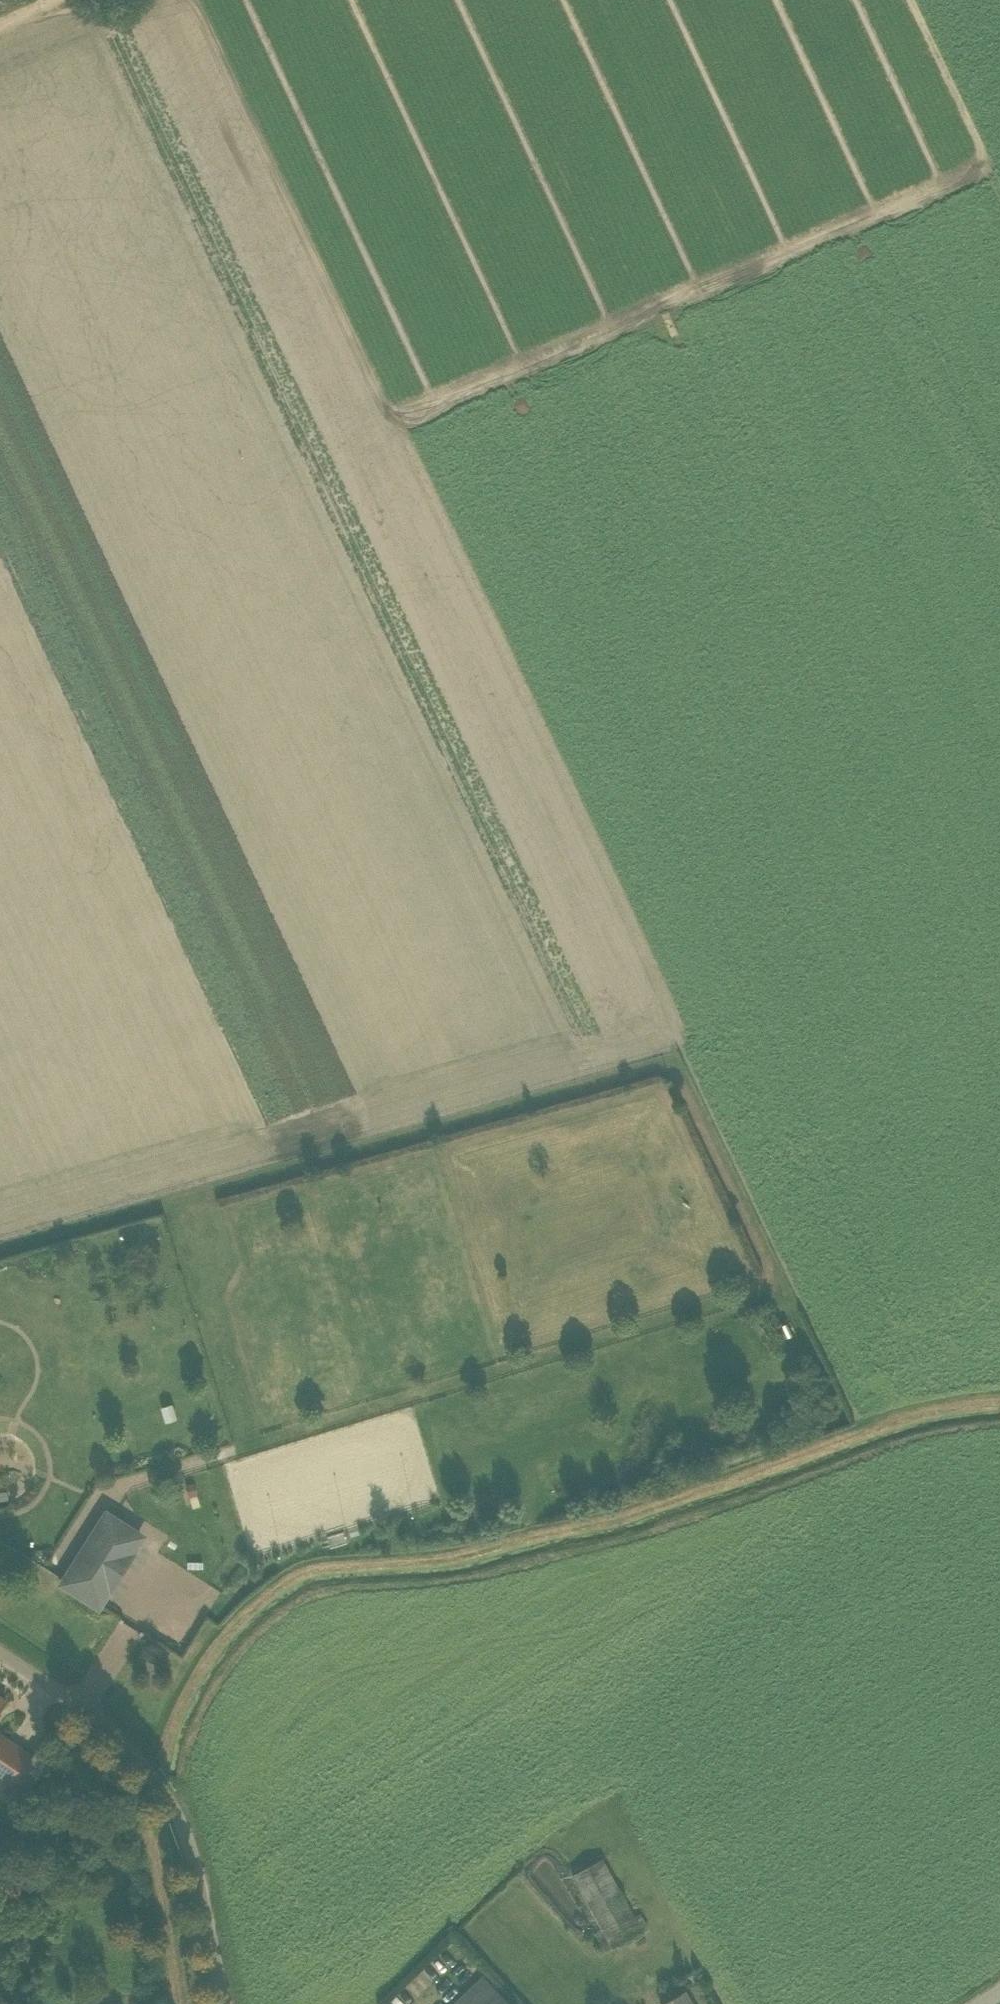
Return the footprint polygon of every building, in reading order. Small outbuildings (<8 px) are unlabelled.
[(108,1515),(67,1581),(66,1583),(99,1604),(110,1587),(111,1588),(131,1554),(142,1537),(108,1515)] [(0,1732),(0,1779),(14,1788),(35,1756),(0,1732)] [(642,1912),(635,1915),(604,1859),(573,1876),(612,1948),(650,1927),(642,1912)] [(452,2003),(510,2003),(485,1975),(467,1990),(452,2003)] [(686,1991),(664,2003),(693,2003),(686,1991)]
